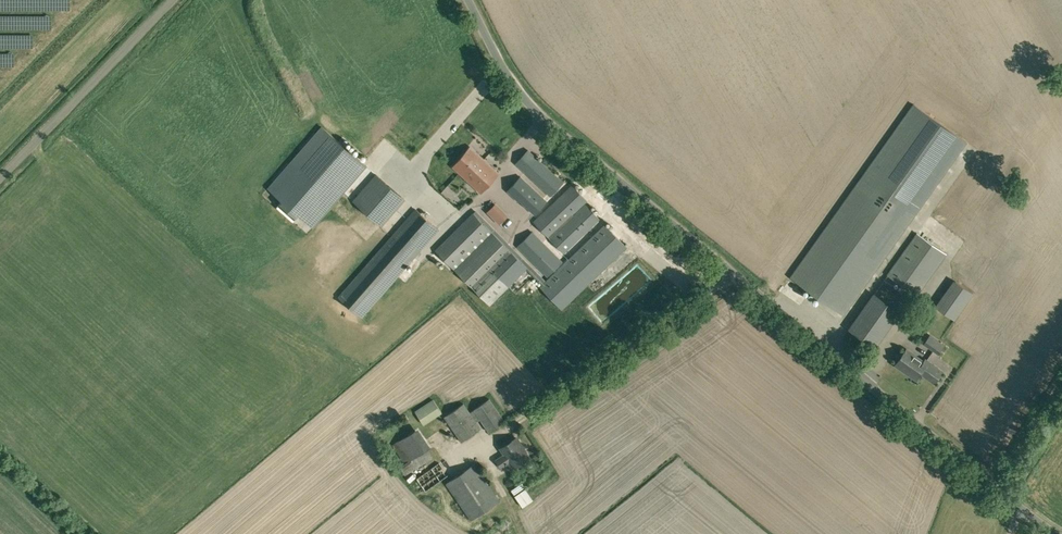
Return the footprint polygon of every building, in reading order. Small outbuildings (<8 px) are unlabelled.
[(845,313),(966,142),(913,104),(792,274),(792,275),(845,313)] [(366,166),(322,127),(268,188),(282,201),(277,207),(293,222),(299,215),(313,227),(366,166)] [(470,147),(453,167),(481,193),(499,173),(470,147)] [(551,197),(563,182),(529,149),(515,163),(551,197)] [(405,199),(376,174),(353,201),(382,226),(405,199)] [(536,219),(550,203),(521,175),(506,192),(536,219)] [(572,185),(564,193),(564,192),(533,222),(549,238),(579,208),(578,208),(586,200),(572,185)] [(499,203),(490,211),(504,225),(512,216),(499,203)] [(586,204),(578,212),(578,211),(549,239),(564,254),(593,226),(592,225),(600,218),(586,204)] [(438,229),(416,209),(339,297),(362,317),(438,229)] [(434,249),(455,269),(489,304),(526,268),(542,285),(540,287),(561,309),(626,247),(605,225),(545,282),(474,210),(434,249)] [(562,262),(532,231),(518,245),(547,276),(562,262)] [(917,296),(946,254),(917,233),(887,275),(917,296)] [(637,281),(648,271),(640,263),(604,297),(607,300),(611,297),(617,304),(622,300),(625,302),(630,297),(622,288),(620,290),(618,287),(631,274),(637,281)] [(955,320),(974,293),(956,281),(937,307),(955,320)] [(875,347),(900,311),(875,293),(850,328),(875,347)] [(932,349),(938,353),(944,345),(938,341),(932,349)] [(924,361),(923,361),(922,360),(917,356),(916,357),(906,349),(895,364),(916,379),(919,374),(920,373),(934,383),(942,372),(925,359),(924,361)] [(488,400),(470,413),(464,403),(444,417),(461,442),(481,428),(476,421),(480,418),(489,432),(502,422),(488,400)] [(415,462),(431,447),(415,429),(399,445),(415,462)] [(514,468),(529,457),(516,437),(501,448),(505,454),(496,460),(501,467),(510,462),(514,468)] [(426,492),(448,476),(439,462),(416,478),(426,492)] [(470,521),(500,500),(475,463),(445,483),(470,521)]
